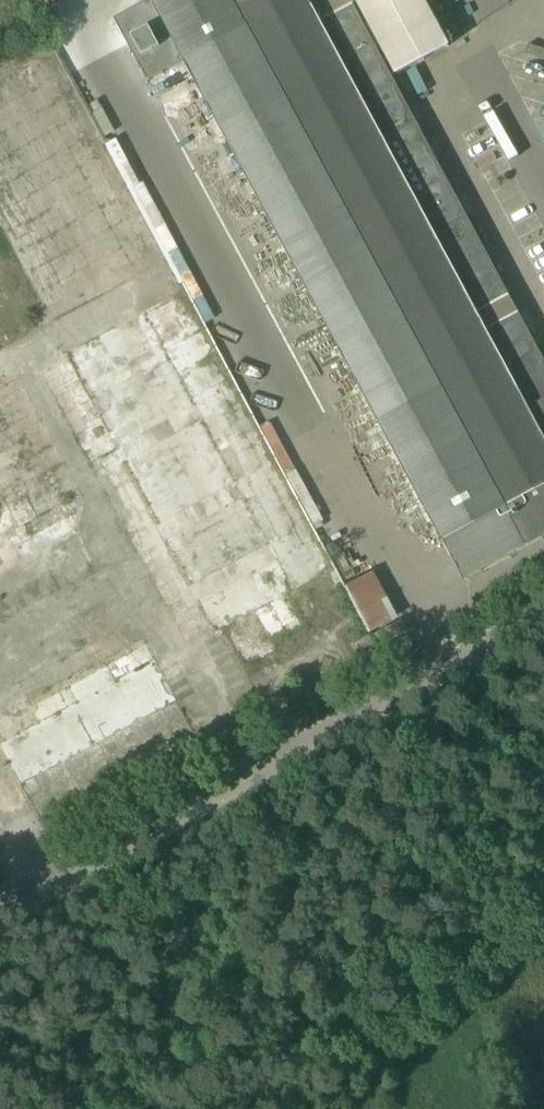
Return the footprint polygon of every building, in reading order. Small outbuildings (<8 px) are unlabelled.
[(352,0),(150,0),(115,19),(148,80),(184,61),(390,443),(412,481),(465,579),(543,536),(543,360),(515,306),(503,286),(352,0)] [(426,0),(358,0),(397,73),(450,45),(426,0)] [(188,285),(61,344),(151,537),(136,544),(168,613),(195,600),(208,626),(322,573),(188,285)] [(4,523),(15,555),(68,536),(56,504),(4,523)] [(358,632),(390,618),(369,570),(337,583),(358,632)] [(367,634),(350,643),(356,653),(372,644),(367,634)] [(0,708),(0,753),(24,806),(50,805),(87,788),(85,788),(124,771),(123,752),(114,733),(129,726),(134,738),(135,748),(136,748),(156,747),(188,733),(147,643),(19,701),(16,701),(0,708)]
